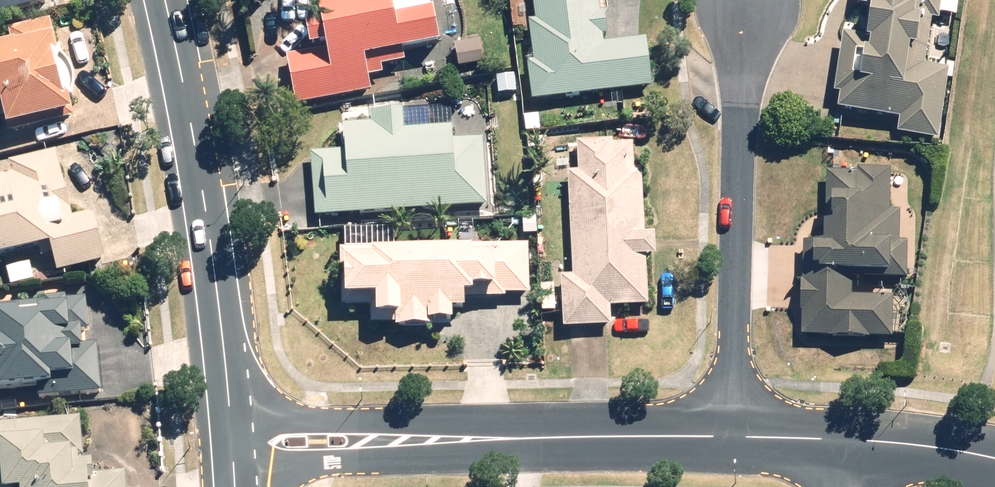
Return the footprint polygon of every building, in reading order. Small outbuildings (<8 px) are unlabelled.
[(47,2),(47,0),(0,0),(0,15),(47,2)] [(289,108),(369,95),(365,65),(436,53),(427,0),(309,0),(314,31),(301,33),(305,57),(281,61),(289,108)] [(527,108),(654,92),(648,41),(611,45),(607,13),(598,14),(597,0),(531,0),(534,22),(527,23),(532,67),(522,68),(527,108)] [(943,69),(917,67),(920,24),(936,25),(937,19),(958,21),(959,0),(854,0),(853,12),(858,12),(856,38),(840,36),(834,114),(898,119),(897,139),(937,142),(943,69)] [(47,23),(3,33),(7,47),(0,49),(0,128),(2,135),(69,120),(67,109),(72,97),(71,82),(65,69),(54,59),(47,23)] [(309,152),(311,218),(485,213),(484,143),(453,144),(452,132),(438,132),(437,117),(414,117),(414,112),(370,113),(370,123),(336,124),(337,151),(309,152)] [(540,135),(539,113),(518,114),(519,137),(540,135)] [(643,235),(641,170),(631,171),(631,144),(577,146),(578,175),(566,176),(569,278),(560,278),(561,334),(620,332),(619,311),(646,310),(645,262),(654,262),(653,235),(643,235)] [(55,155),(0,167),(0,265),(2,265),(7,287),(35,281),(30,259),(47,255),(51,273),(104,261),(93,211),(69,217),(55,155)] [(826,250),(802,249),(799,338),(824,339),(824,343),(864,345),(864,339),(907,341),(909,300),(850,298),(851,279),(889,281),(889,276),(910,277),(911,243),(899,243),(900,213),(889,213),(891,170),(857,169),(857,180),(851,180),(851,175),(828,174),(826,250)] [(470,252),(338,250),(337,312),(366,313),(366,329),(395,330),(395,334),(435,335),(435,330),(450,331),(450,315),(461,315),(462,302),(526,303),(527,243),(470,242),(470,252)] [(0,315),(0,397),(45,396),(45,387),(69,387),(68,347),(63,348),(63,344),(69,344),(68,313),(0,315)] [(123,474),(93,477),(91,459),(85,460),(81,422),(0,429),(0,486),(125,486),(123,474)]
